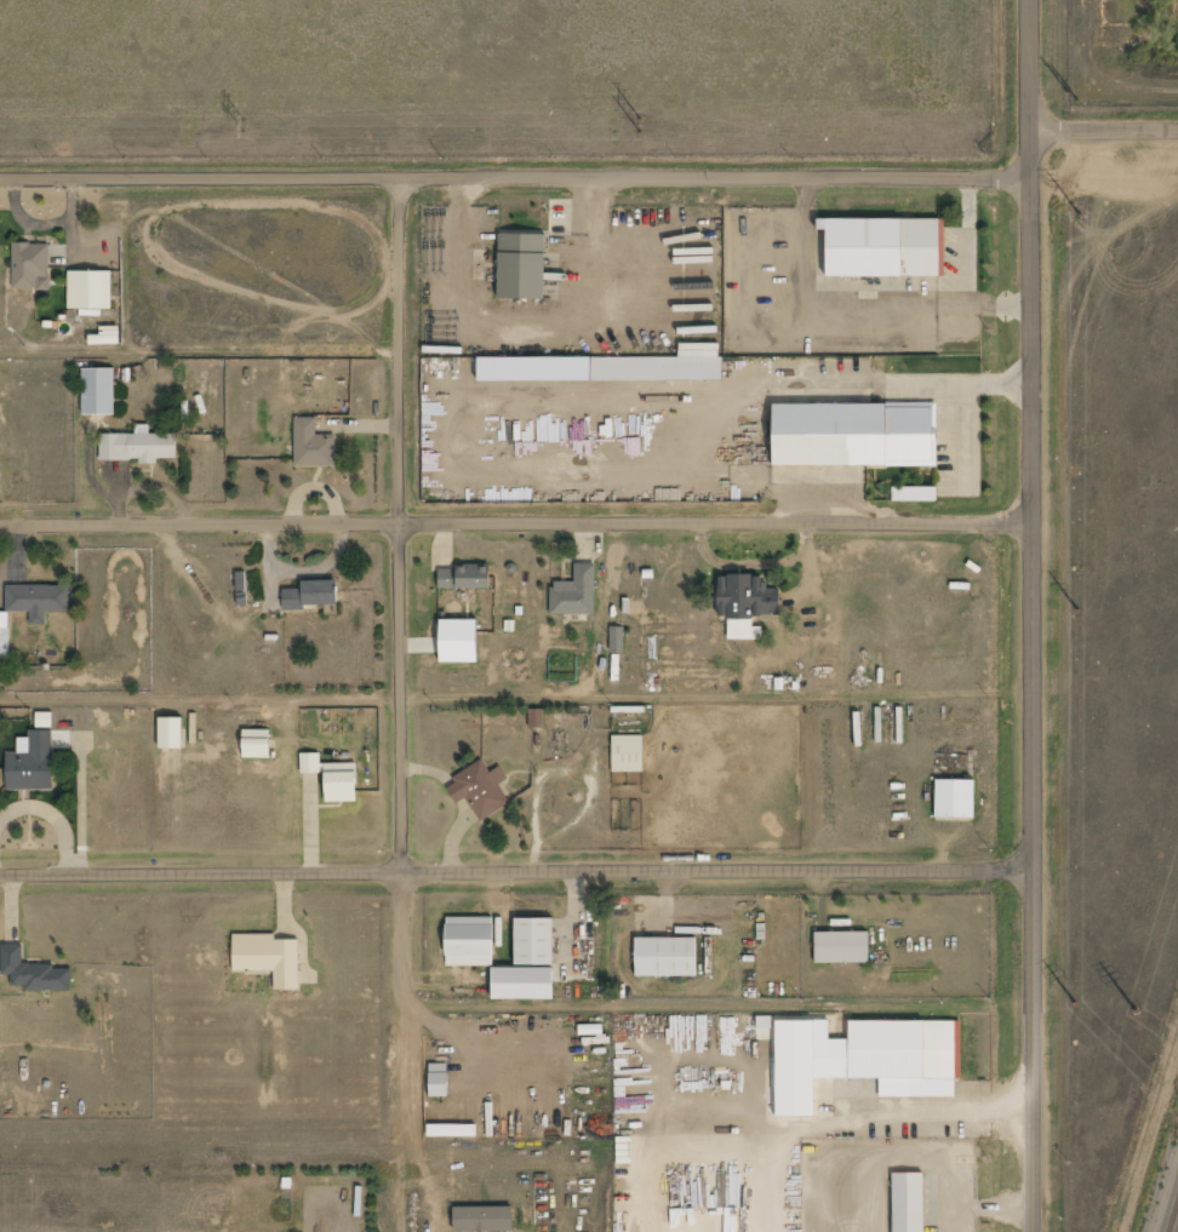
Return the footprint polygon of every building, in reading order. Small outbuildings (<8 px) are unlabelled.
[(825,279),(945,279),(945,219),(817,220),(818,233),(825,233),(825,279)] [(498,236),(498,302),(545,302),(545,236),(498,236)] [(13,290),(50,290),(50,246),(13,246),(13,290)] [(111,311),(111,274),(68,274),(68,311),(111,311)] [(478,359),(478,382),(723,380),(723,357),(478,359)] [(114,371),(81,371),(81,417),(114,417),(114,371)] [(201,414),(213,414),(213,371),(201,371),(201,414)] [(936,468),(936,406),(772,406),(772,468),(936,468)] [(294,465),(337,465),(337,430),(319,430),(319,418),(294,418),(294,465)] [(178,436),(99,436),(99,464),(178,464),(178,436)] [(936,503),(936,489),(894,489),(894,503),(936,503)] [(596,617),(596,565),(576,565),(576,584),(550,584),(550,617),(596,617)] [(490,591),(490,567),(439,567),(439,591),(490,591)] [(719,577),(719,620),(780,620),(780,591),(765,591),(765,577),(719,577)] [(284,585),(284,611),(337,611),(337,585),(284,585)] [(69,588),(6,588),(6,614),(30,614),(30,626),(46,626),(46,614),(69,614),(69,588)] [(477,663),(477,620),(440,620),(440,663),(477,663)] [(612,654),(624,654),(624,629),(612,629),(612,654)] [(0,630),(0,660),(10,660),(10,630),(0,630)] [(529,710),(529,728),(544,728),(543,709),(529,710)] [(160,749),(182,749),(182,717),(160,717),(160,749)] [(270,730),(244,730),(244,758),(270,758),(270,730)] [(6,755),(6,792),(53,792),(53,732),(28,732),(29,755),(6,755)] [(643,772),(643,736),(612,736),(612,773),(643,772)] [(356,763),(321,763),(321,753),(301,753),(301,774),(326,774),(326,802),(356,802),(356,763)] [(490,774),(484,763),(445,784),(456,806),(469,800),(480,823),(511,806),(501,785),(508,781),(501,768),(490,774)] [(974,820),(974,781),(936,781),(936,820),(974,820)] [(493,969),(493,919),(446,919),(446,969),(493,969)] [(553,921),(515,921),(515,967),(553,967),(553,921)] [(816,963),(869,963),(869,932),(816,932),(816,963)] [(234,936),(234,973),(274,973),(274,991),(299,991),(299,936),(234,936)] [(636,978),(697,978),(697,938),(636,938),(636,978)] [(24,945),(1,945),(1,978),(13,978),(13,991),(72,991),(72,965),(24,967),(24,945)] [(553,1001),(553,969),(493,969),(493,1001),(553,1001)] [(848,1081),(909,1081),(909,1098),(961,1098),(961,1021),(848,1021),(848,1081)] [(925,1175),(892,1175),(892,1231),(925,1231),(925,1175)]
